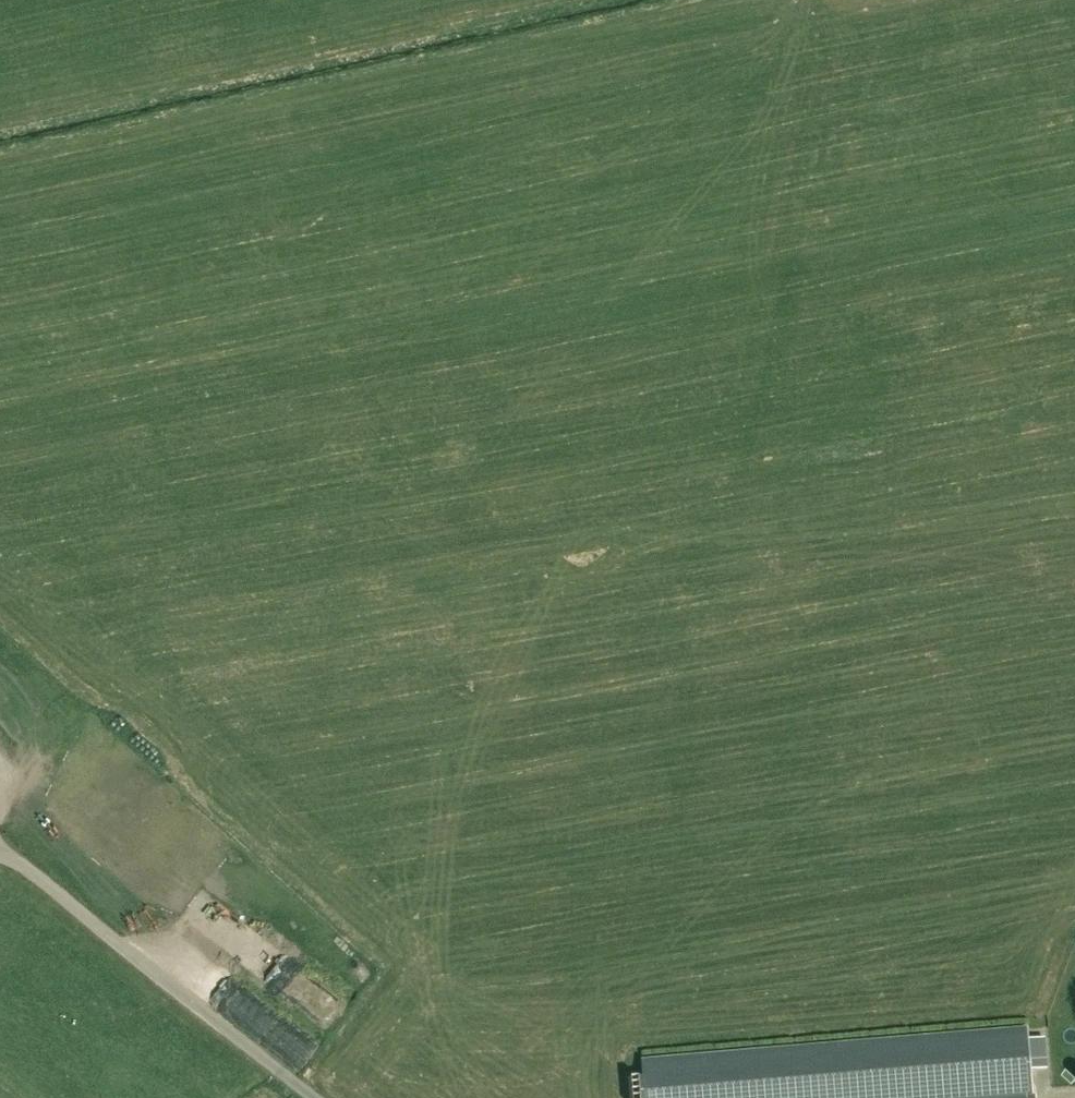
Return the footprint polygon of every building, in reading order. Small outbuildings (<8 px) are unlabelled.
[(1031,1070),(1029,1040),(1028,1030),(642,1060),(645,1097),(1033,1097),(1031,1070)] [(1044,1039),(1029,1040),(1031,1070),(1046,1069),(1044,1039)]
